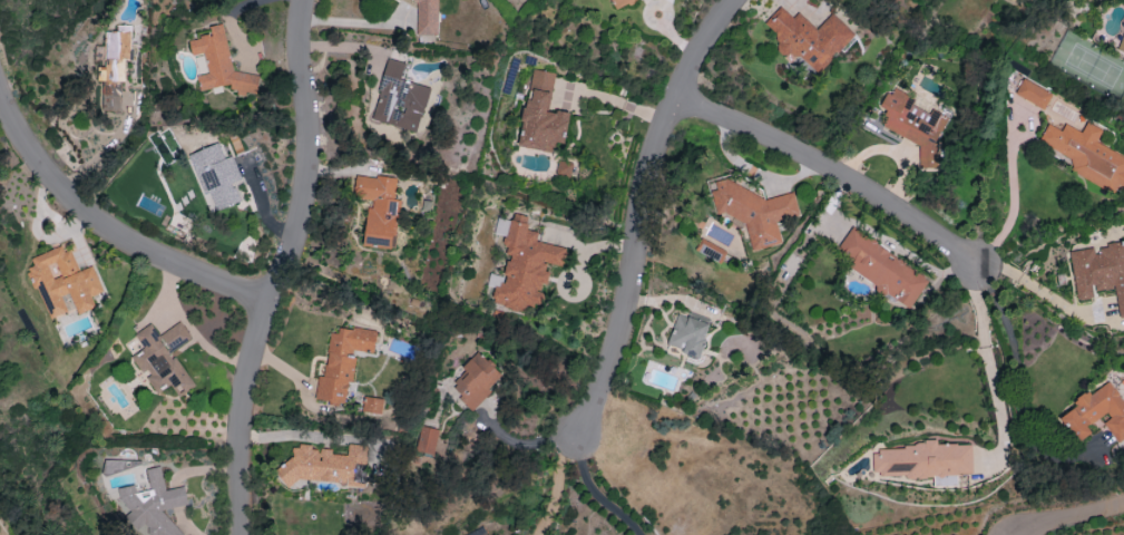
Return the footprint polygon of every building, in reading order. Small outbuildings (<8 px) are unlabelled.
[(417,2),(416,35),(437,35),(438,0),(414,0),(417,2)] [(615,10),(638,0),(611,0),(615,10)] [(854,34),(831,13),(816,29),(798,12),(793,18),(780,6),(763,24),(782,41),(775,49),(784,57),(791,49),(818,74),(854,34)] [(232,71),(222,24),(210,26),(209,34),(190,38),(189,44),(191,55),(201,53),(206,54),(205,64),(207,74),(197,76),(200,90),(229,84),(231,92),(247,94),(248,93),(256,94),(258,74),(232,71)] [(123,110),(123,60),(131,60),(131,25),(115,25),(115,30),(104,30),(104,58),(98,58),(98,81),(102,81),(102,110),(123,110)] [(430,87),(400,79),(405,63),(388,58),(370,119),(417,133),(430,87)] [(518,146),(551,152),(553,141),(564,143),(569,113),(548,110),(554,72),(530,68),(518,146)] [(1052,94),(1023,79),(1014,94),(1043,109),(1052,94)] [(918,144),(919,168),(937,168),(936,139),(945,120),(945,115),(937,112),(927,112),(914,106),(914,98),(900,91),(886,92),(879,108),(885,111),(885,119),(882,127),(918,144)] [(1096,144),(1102,130),(1086,122),(1081,132),(1064,124),(1062,130),(1046,123),(1037,144),(1073,160),(1068,172),(1123,197),(1123,195),(1123,156),(1096,144)] [(188,154),(209,213),(239,202),(232,181),(240,178),(232,155),(224,158),(219,143),(188,154)] [(364,246),(392,249),(399,179),(356,174),(353,198),(368,199),(364,246)] [(751,251),(781,244),(776,221),(799,216),(793,192),(766,199),(725,179),(714,182),(716,190),(711,191),(716,215),(723,213),(745,223),(751,251)] [(836,251),(852,260),(847,270),(911,307),(929,275),(849,229),(836,251)] [(1076,300),(1094,298),(1093,291),(1114,287),(1119,318),(1123,317),(1123,242),(1096,246),(1096,247),(1069,251),(1076,300)] [(77,314),(96,307),(92,296),(101,293),(91,266),(78,270),(71,249),(64,252),(61,246),(31,257),(34,266),(27,268),(34,289),(39,288),(50,319),(67,312),(61,295),(69,292),(77,314)] [(697,359),(710,325),(678,313),(666,343),(683,350),(682,353),(697,359)] [(194,386),(172,351),(191,339),(180,321),(159,335),(151,323),(134,334),(143,348),(131,356),(155,393),(170,384),(178,396),(194,386)] [(376,333),(331,326),(324,375),(318,374),(315,400),(346,404),(353,350),(373,353),(376,333)] [(447,384),(472,408),(503,376),(479,352),(447,384)] [(1123,437),(1123,402),(1110,380),(1056,415),(1074,443),(1091,433),(1087,427),(1101,419),(1116,442),(1123,437)] [(363,412),(382,413),(383,398),(364,397),(363,412)] [(432,455),(438,429),(420,425),(415,451),(432,455)] [(364,483),(365,444),(347,444),(347,454),(331,454),(331,449),(320,449),(320,450),(311,450),(311,445),(293,445),(292,466),(283,466),(282,481),(364,483)] [(971,444),(872,447),(873,477),(972,474),(971,444)] [(187,505),(184,486),(164,490),(160,466),(146,468),(149,490),(135,493),(134,485),(118,488),(119,494),(115,497),(117,508),(136,533),(145,532),(147,534),(181,534),(162,509),(187,505)]
